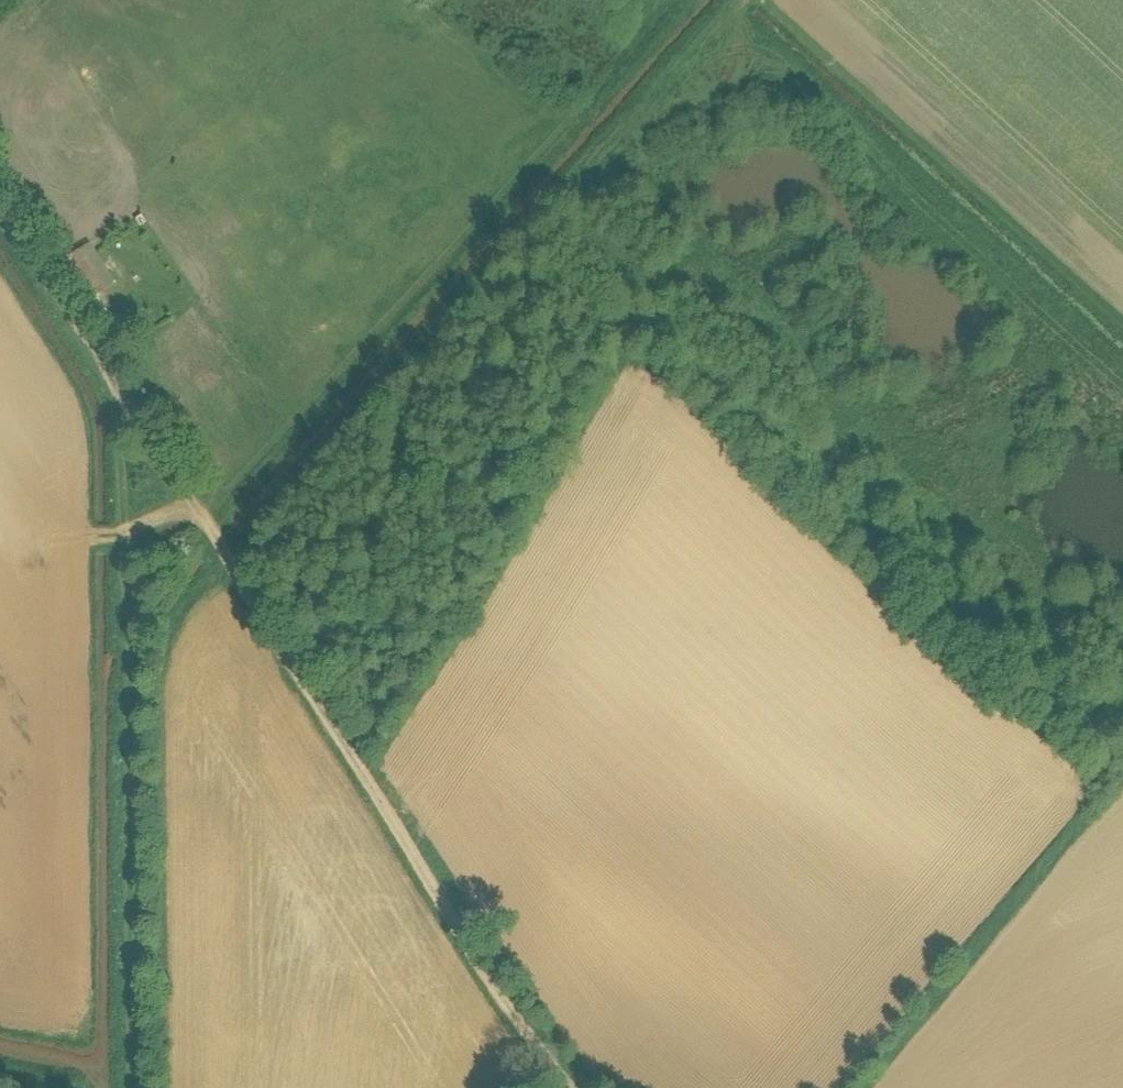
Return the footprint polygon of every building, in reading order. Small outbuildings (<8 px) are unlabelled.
[(118,282),(92,241),(56,263),(82,304),(118,282)]
